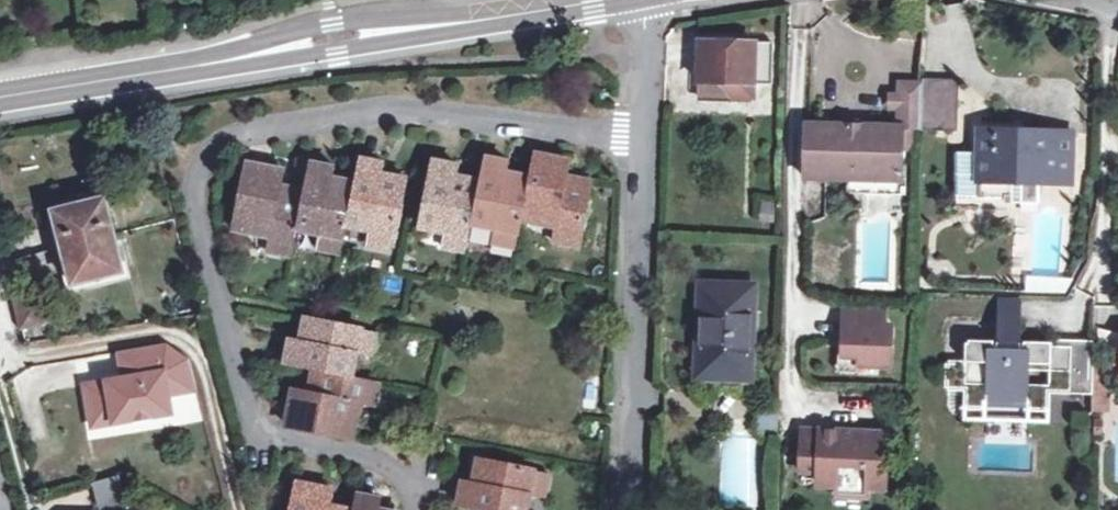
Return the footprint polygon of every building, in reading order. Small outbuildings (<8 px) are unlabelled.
[(773,40),(699,39),(699,96),(753,96),(753,80),(773,80),(773,40)] [(947,82),(898,80),(897,124),(810,122),(809,176),(847,178),(847,190),(902,192),(904,129),(946,131),(947,82)] [(1073,137),(967,135),(967,152),(951,154),(950,211),(1005,211),(1006,205),(1035,206),(1035,182),(1071,182),(1073,137)] [(579,246),(591,186),(566,181),(569,164),(535,157),(529,186),(524,216),(558,223),(554,241),(579,246)] [(529,186),(506,181),(509,165),(485,159),(479,189),(473,218),(496,223),(492,243),(516,248),(529,186)] [(391,254),(405,189),(381,183),(384,166),(360,161),(354,192),(348,224),(371,228),(367,249),(391,254)] [(479,189),(455,184),(459,166),(435,162),(423,223),(447,228),(443,246),(466,251),(479,189)] [(305,193),(280,188),(283,172),(248,164),(235,225),(272,233),(268,252),(292,258),(298,226),(305,193)] [(354,192),(330,187),(334,169),(310,164),(305,193),(298,226),(321,231),(317,251),(341,256),(348,224),(354,192)] [(125,272),(104,189),(84,195),(87,204),(55,213),(74,284),(125,272)] [(753,282),(701,280),(698,377),(750,379),(753,282)] [(46,288),(13,297),(22,332),(56,323),(46,288)] [(884,308),(845,306),(842,366),(893,368),(895,325),(883,325),(884,308)] [(1093,367),(1094,343),(1057,341),(1057,348),(1051,347),(1050,344),(1041,346),(1034,349),(1030,355),(1022,354),(1023,318),(999,318),(999,353),(991,353),(991,346),(985,343),(970,343),(970,345),(966,345),(966,364),(946,366),(946,389),(949,391),(964,391),(965,409),(969,409),(969,411),(984,411),(984,408),(987,409),(988,398),(1028,399),(1028,410),(1030,410),(1029,412),(1048,413),(1051,409),(1051,395),(1093,394),(1093,367)] [(291,341),(287,365),(317,371),(349,377),(354,355),(373,358),(378,332),(313,321),(309,335),(308,343),(291,341)] [(127,382),(88,388),(92,411),(113,406),(116,424),(173,415),(169,398),(201,393),(193,364),(191,359),(188,356),(184,351),(178,348),(170,346),(132,352),(136,381),(127,382)] [(136,381),(132,352),(123,354),(127,382),(136,381)] [(1109,367),(1093,367),(1093,394),(1108,394),(1109,367)] [(317,371),(312,396),(295,393),(288,427),(351,439),(358,405),(377,408),(382,383),(349,377),(317,371)] [(1050,423),(1065,424),(1068,396),(1053,395),(1050,423)] [(988,398),(987,409),(1028,410),(1028,399),(988,398)] [(116,424),(113,406),(92,411),(95,427),(116,424)] [(887,435),(803,431),(801,472),(819,473),(819,485),(838,487),(839,498),(866,499),(867,477),(885,476),(887,435)] [(458,507),(471,509),(523,509),(526,495),(545,499),(550,475),(484,462),(479,487),(463,484),(458,507)] [(95,485),(101,509),(128,509),(119,477),(95,485)] [(331,507),(334,492),(297,484),(292,509),(345,509),(331,507)] [(381,502),(357,497),(354,509),(379,509),(381,502)]
